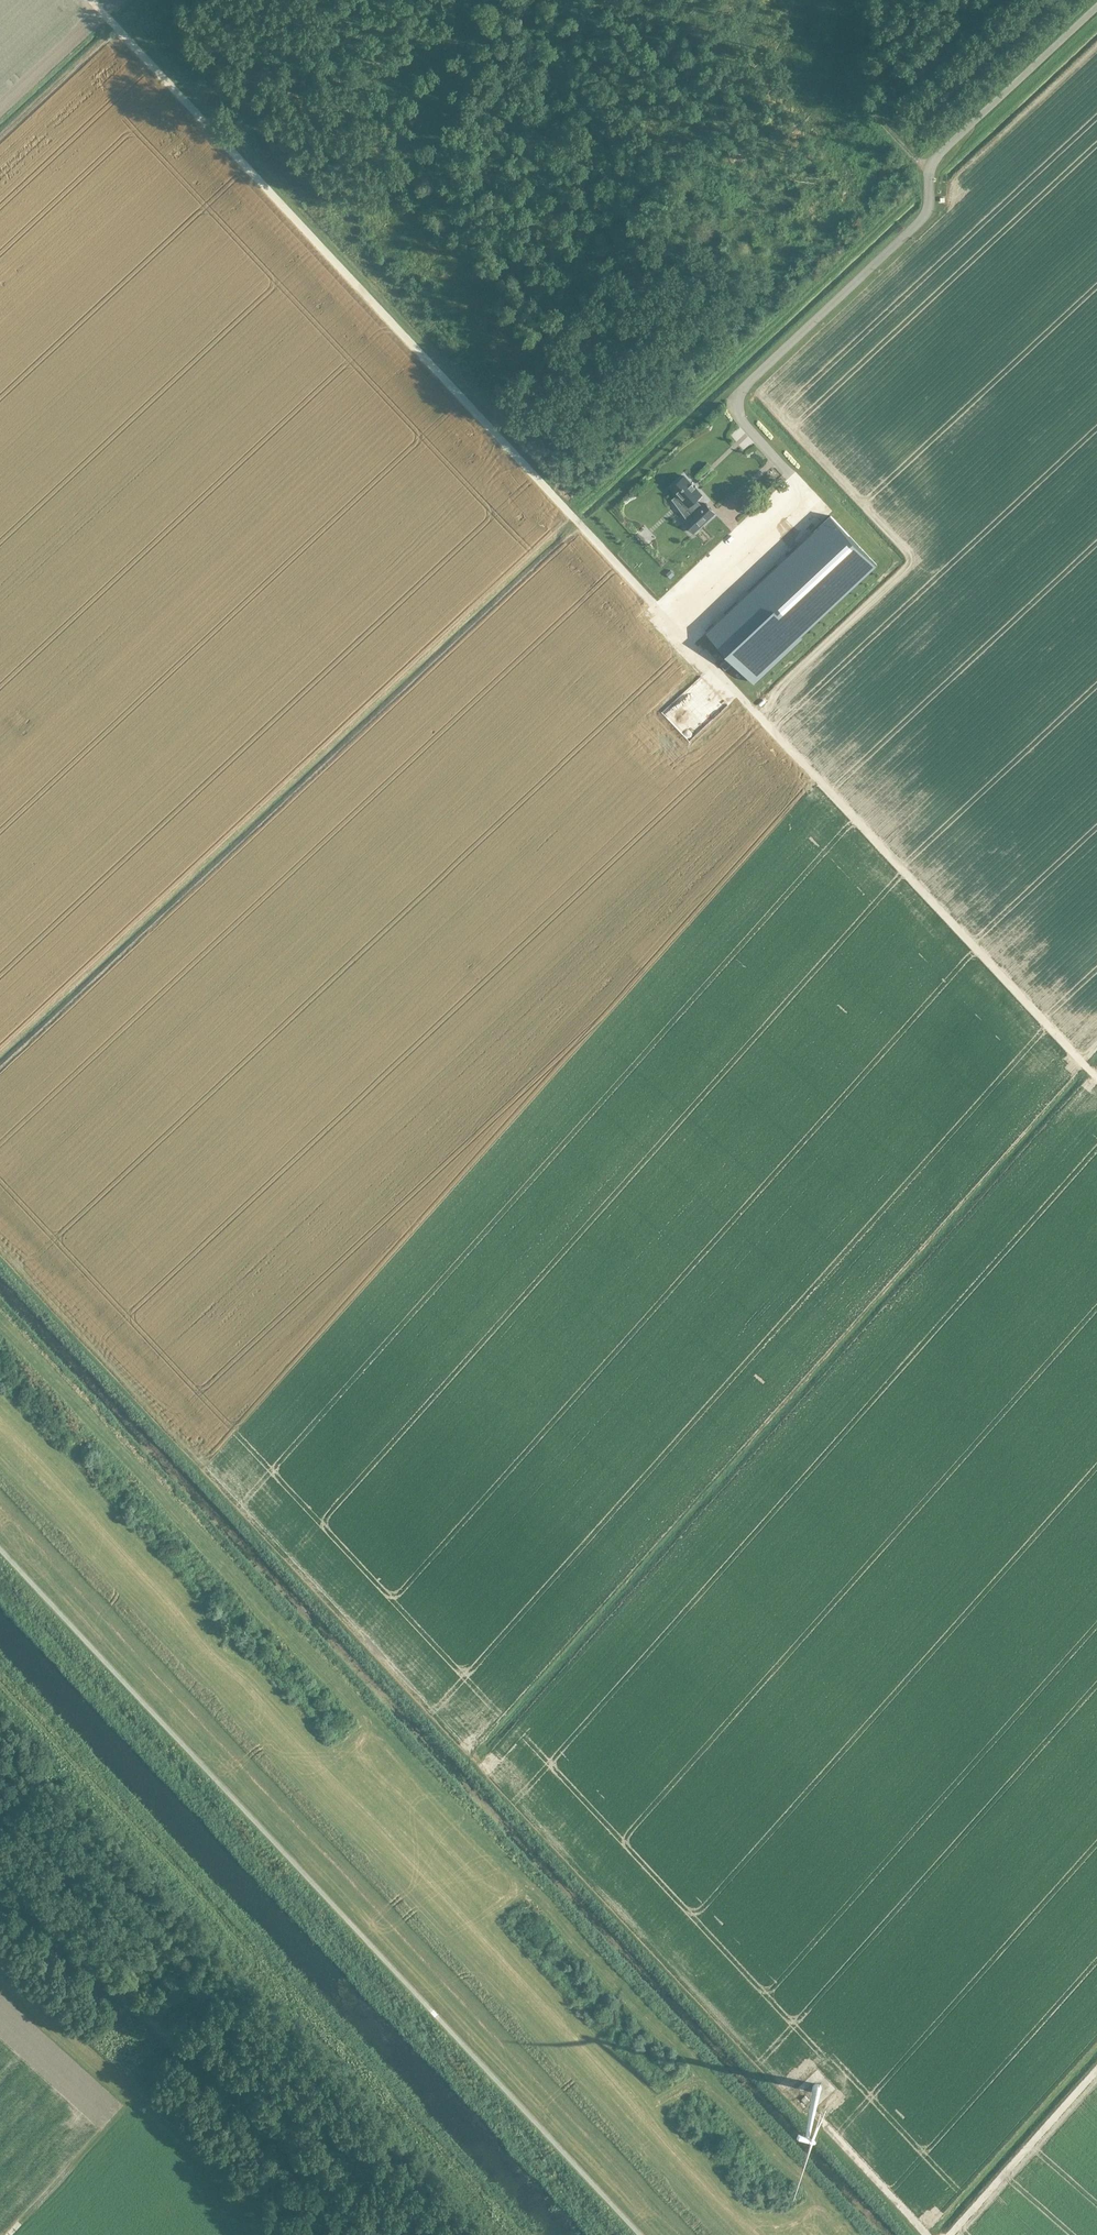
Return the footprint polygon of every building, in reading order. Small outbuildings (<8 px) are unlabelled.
[(684,476),(671,488),(678,495),(684,501),(689,507),(691,505),(697,512),(688,520),(685,523),(694,533),(714,513),(705,503),(702,507),(696,500),(702,495),(695,488),(696,487),(692,483),(692,484),(684,476)] [(730,513),(743,498),(738,492),(724,508),(730,513)] [(831,516),(707,632),(753,681),(877,565),(831,516)] [(812,2089),(812,2090),(813,2090),(813,2091),(813,2092),(814,2092),(814,2093),(815,2093),(816,2093),(817,2093),(818,2093),(819,2093),(820,2092),(820,2091),(821,2091),(821,2090),(821,2089),(821,2088),(821,2087),(820,2086),(820,2085),(819,2085),(818,2085),(818,2084),(817,2084),(816,2084),(816,2085),(815,2085),(814,2085),(814,2086),(813,2086),(813,2087),(812,2088),(812,2089)]
